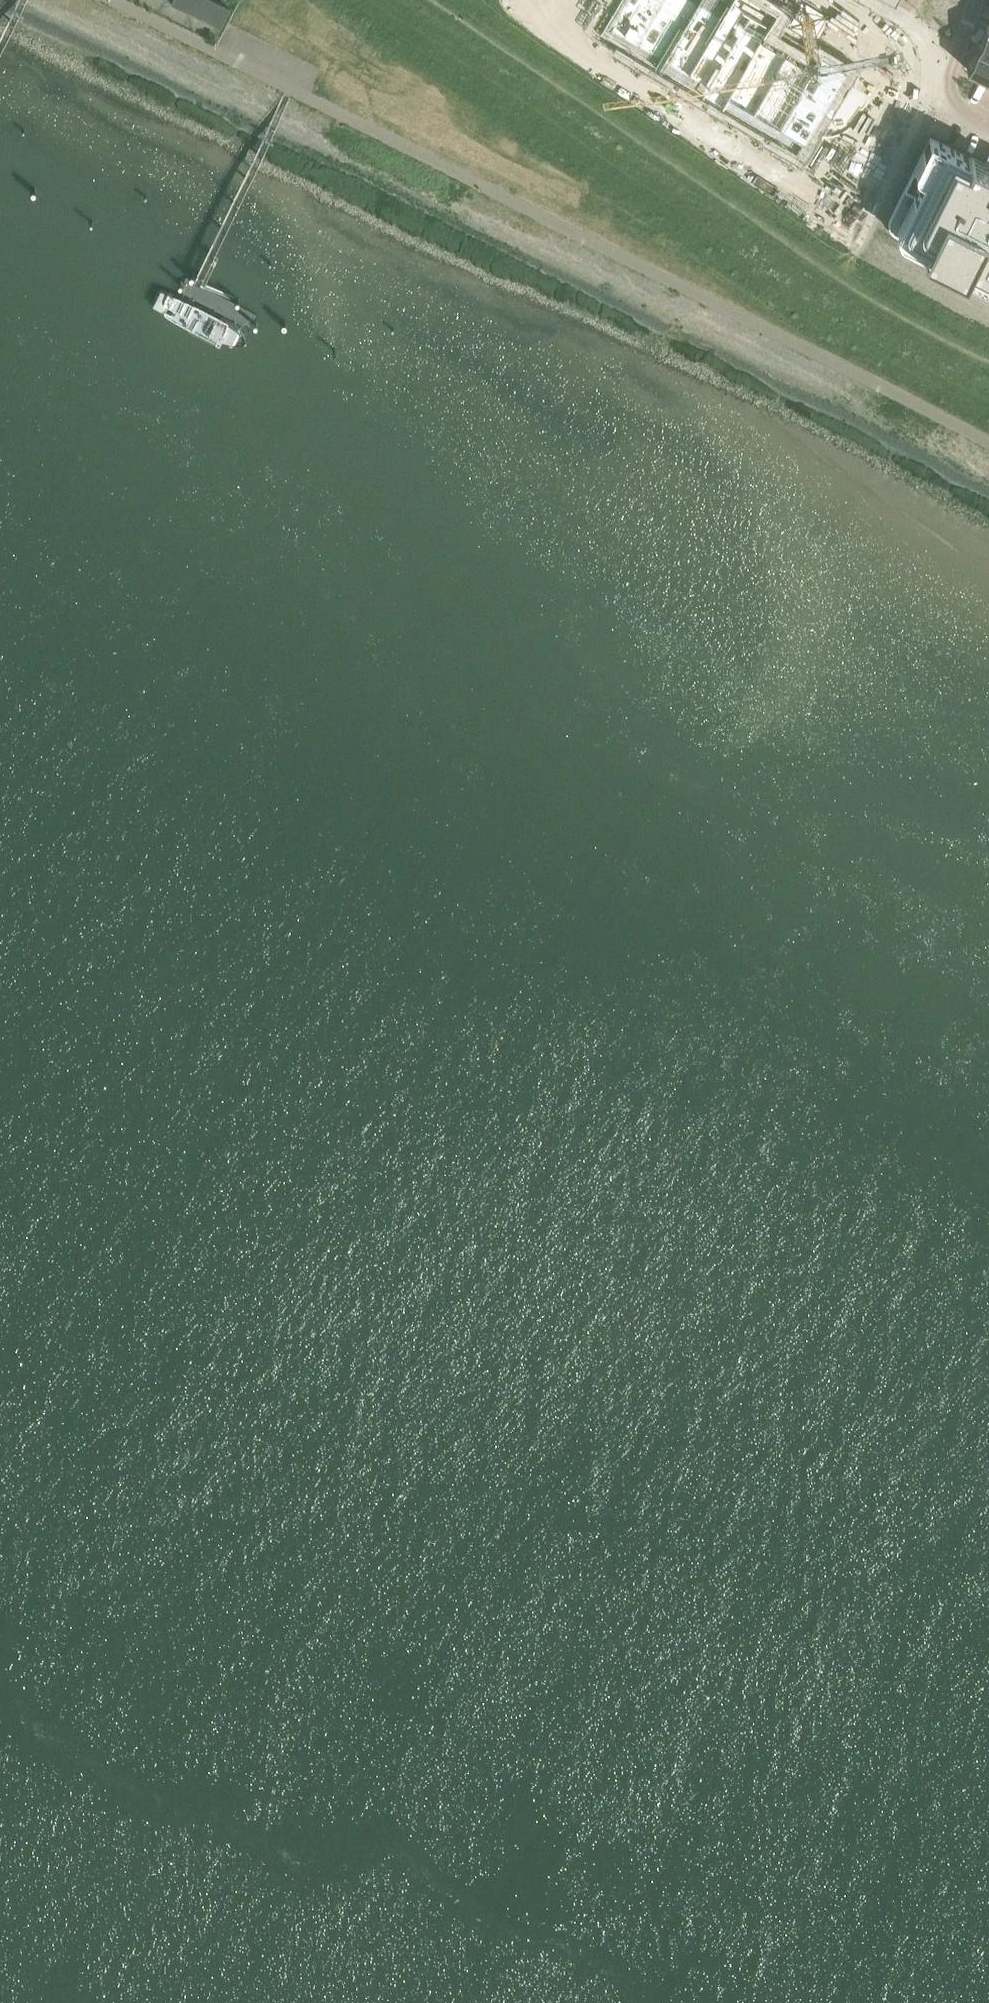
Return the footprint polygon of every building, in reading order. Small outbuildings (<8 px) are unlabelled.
[(233,4),(224,0),(175,0),(171,8),(222,30),(233,4)] [(602,25),(799,143),(850,62),(774,14),(780,5),(772,0),(616,0),(602,25)] [(977,47),(988,53),(988,29),(986,28),(977,47)] [(967,68),(988,78),(988,53),(977,47),(967,68)] [(889,222),(889,224),(889,225),(889,227),(890,228),(890,229),(891,231),(892,232),(893,233),(894,234),(897,235),(916,245),(988,281),(988,154),(985,162),(971,154),(970,156),(931,136),(891,215),(890,217),(889,218),(889,219),(889,221),(889,222)]
